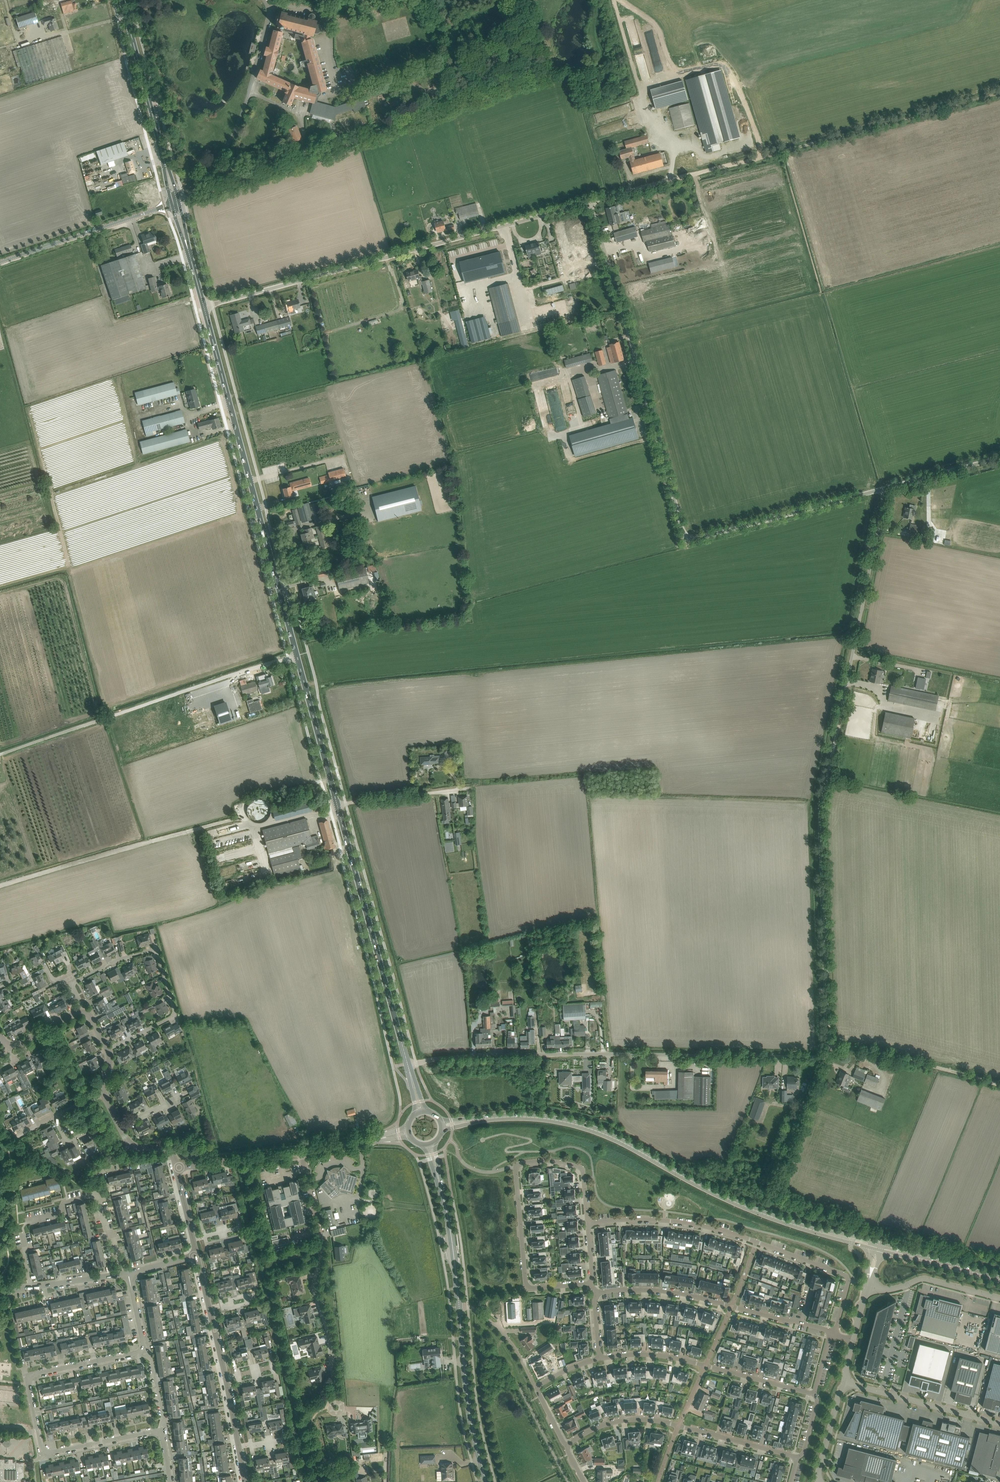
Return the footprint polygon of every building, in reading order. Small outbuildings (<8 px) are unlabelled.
[(76,3),(72,4),(71,1),(66,2),(61,4),(62,9),(64,14),(69,12),(78,10),(76,3)] [(35,12),(16,18),(19,28),(38,22),(35,12)] [(260,71),(257,78),(260,80),(263,81),(285,91),(284,93),(286,94),(283,102),(282,102),(283,102),(282,104),(288,107),(292,109),(293,107),(290,105),(292,101),(294,102),(296,98),(313,102),(310,113),(334,120),(334,119),(335,115),(353,109),(354,112),(355,112),(355,111),(366,108),(364,103),(363,98),(335,108),(330,107),(316,103),(318,97),(321,94),(320,91),(325,90),(311,35),(312,36),(313,34),(315,34),(316,34),(317,34),(319,33),(320,33),(320,32),(321,30),(321,29),(321,28),(320,27),(319,26),(318,25),(317,24),(315,24),(316,22),(314,21),(315,18),(315,17),(315,16),(314,15),(313,14),(312,14),(311,14),(310,14),(309,15),(309,16),(308,20),(281,13),(281,15),(278,15),(276,24),(277,25),(278,27),(279,28),(279,29),(279,32),(273,31),(269,49),(266,48),(264,55),(265,55),(267,55),(263,72),(260,71)] [(51,31),(54,30),(58,29),(55,19),(52,20),(51,17),(42,20),(44,25),(49,24),(51,31)] [(68,72),(72,70),(62,36),(57,38),(16,50),(13,51),(18,67),(21,66),(26,85),(68,72)] [(720,70),(687,80),(707,153),(721,149),(719,144),(728,141),(739,138),(720,70)] [(683,81),(650,90),(656,109),(688,100),(683,81)] [(408,102),(406,95),(405,92),(401,93),(402,96),(386,101),(388,108),(408,102)] [(689,103),(669,108),(675,130),(695,125),(689,103)] [(290,140),(291,142),(301,139),(296,127),(289,130),(291,135),(290,136),(291,139),(290,140)] [(672,150),(687,146),(683,134),(669,138),(672,150)] [(632,148),(637,147),(635,139),(624,142),(626,149),(619,151),(620,155),(622,159),(629,157),(633,174),(669,164),(668,159),(666,152),(635,160),(632,148)] [(124,142),(96,152),(101,165),(108,163),(109,167),(115,165),(114,161),(128,156),(124,142)] [(82,161),(95,157),(93,153),(81,158),(82,161)] [(131,160),(125,162),(129,174),(135,172),(131,160)] [(127,173),(120,175),(123,185),(137,181),(135,174),(128,176),(127,173)] [(84,177),(86,184),(94,183),(92,175),(84,177)] [(455,209),(457,214),(459,213),(460,220),(479,215),(476,203),(455,209)] [(618,205),(606,208),(610,225),(627,221),(625,212),(620,213),(618,205)] [(435,223),(436,227),(438,232),(446,230),(446,232),(455,229),(454,225),(445,227),(443,221),(435,223)] [(649,252),(675,245),(670,224),(667,225),(665,221),(651,225),(650,223),(639,226),(644,243),(647,242),(649,252)] [(636,227),(614,233),(616,243),(638,236),(636,227)] [(154,235),(153,231),(148,233),(149,234),(146,235),(145,234),(142,235),(145,247),(142,248),(144,254),(150,252),(148,245),(157,243),(156,240),(154,236),(155,236),(154,235)] [(525,246),(527,255),(541,251),(539,242),(525,246)] [(115,250),(116,254),(117,256),(133,251),(130,244),(115,250)] [(500,252),(460,262),(465,283),(505,273),(500,252)] [(135,254),(101,265),(112,300),(146,289),(135,254)] [(651,273),(675,267),(672,257),(649,263),(651,273)] [(407,273),(408,278),(409,281),(418,279),(419,285),(423,284),(425,293),(432,292),(429,280),(423,282),(423,281),(421,276),(419,276),(418,270),(417,270),(418,271),(411,272),(407,273)] [(162,297),(169,296),(170,295),(167,284),(160,286),(157,287),(154,277),(149,278),(152,291),(157,290),(160,289),(162,297)] [(517,315),(510,288),(508,283),(489,289),(498,320),(517,315)] [(563,285),(546,290),(547,295),(564,291),(563,285)] [(466,289),(459,291),(462,303),(469,301),(466,289)] [(296,313),(294,309),(300,307),(298,299),(287,302),(289,310),(290,315),(296,313)] [(459,310),(452,312),(462,349),(469,347),(459,310)] [(235,333),(240,332),(244,331),(242,326),(250,324),(249,319),(241,321),(239,313),(230,315),(235,333)] [(277,321),(279,329),(291,326),(289,317),(277,321)] [(486,318),(467,323),(472,343),(491,338),(486,318)] [(279,329),(277,321),(255,327),(258,335),(279,329)] [(610,344),(610,347),(607,348),(611,364),(624,360),(619,342),(610,344)] [(602,350),(595,352),(599,366),(606,364),(602,350)] [(566,369),(576,366),(573,358),(564,360),(566,369)] [(532,376),(534,382),(558,376),(556,370),(532,376)] [(597,375),(599,380),(610,419),(613,418),(623,415),(628,414),(615,370),(597,375)] [(585,376),(572,379),(583,417),(596,413),(585,376)] [(135,393),(138,405),(177,395),(174,382),(135,393)] [(191,408),(195,407),(199,406),(195,389),(187,391),(191,408)] [(181,410),(142,421),(146,433),(185,423),(181,410)] [(629,419),(628,414),(623,415),(613,418),(614,423),(569,435),(575,456),(639,439),(633,418),(629,419)] [(200,430),(208,427),(211,427),(212,429),(220,427),(218,418),(198,424),(200,430)] [(140,442),(143,454),(190,441),(186,429),(140,442)] [(336,479),(346,476),(344,468),(328,472),(329,475),(330,481),(336,479)] [(306,479),(300,480),(295,482),(289,483),(290,487),(283,489),(286,498),(290,496),(292,496),(293,496),(292,491),(311,486),(309,478),(306,479)] [(415,486),(372,497),(378,522),(422,511),(415,486)] [(322,520),(319,509),(317,502),(310,504),(315,522),(322,520)] [(297,506),(302,523),(313,520),(309,503),(297,506)] [(911,519),(913,510),(915,510),(916,506),(912,506),(912,505),(910,504),(909,506),(910,506),(910,508),(908,508),(907,507),(907,508),(905,507),(905,511),(906,512),(905,518),(911,519)] [(296,525),(301,524),(297,509),(292,510),(295,521),(296,525)] [(316,527),(321,548),(331,546),(325,524),(316,527)] [(923,526),(915,525),(910,524),(909,533),(921,535),(923,526)] [(304,545),(309,544),(311,543),(310,538),(314,538),(311,528),(309,529),(304,530),(305,530),(307,530),(307,533),(301,534),(304,545)] [(361,557),(370,556),(368,548),(359,550),(361,557)] [(365,568),(336,575),(339,590),(369,583),(365,568)] [(305,601),(310,600),(312,599),(315,598),(312,586),(309,587),(302,589),(305,601)] [(882,671),(878,670),(873,669),(870,682),(879,684),(882,671)] [(259,681),(258,681),(260,688),(264,686),(265,690),(269,689),(268,686),(274,685),(271,676),(269,677),(268,673),(258,676),(259,681)] [(918,677),(916,688),(920,689),(920,688),(924,689),(926,679),(918,677)] [(255,681),(240,685),(243,694),(257,690),(255,681)] [(936,711),(938,699),(939,697),(891,687),(888,701),(936,711)] [(253,699),(247,701),(250,713),(262,709),(260,700),(254,702),(253,699)] [(226,703),(215,706),(220,723),(231,719),(226,703)] [(915,719),(885,712),(881,732),(911,739),(915,719)] [(452,753),(448,753),(447,749),(443,750),(443,756),(443,758),(448,758),(453,757),(452,753)] [(443,756),(434,756),(434,755),(430,755),(430,757),(421,757),(421,760),(421,765),(433,764),(433,763),(439,763),(439,758),(443,758),(443,756)] [(459,797),(460,807),(469,806),(467,796),(459,797)] [(261,799),(259,799),(256,799),(254,800),(252,801),(250,802),(249,804),(248,806),(247,809),(247,811),(247,813),(248,816),(249,818),(250,820),(252,821),(254,822),(256,823),(259,823),(261,823),(263,822),(265,821),(267,820),(269,818),(270,816),(271,813),(271,811),(271,809),(270,806),(269,804),(267,802),(266,801),(263,800),(261,799)] [(443,799),(441,800),(444,821),(445,824),(451,823),(451,820),(451,819),(448,799),(443,799)] [(275,821),(312,811),(309,802),(272,812),(275,821)] [(320,846),(319,842),(320,841),(320,839),(318,840),(317,835),(311,837),(306,818),(262,830),(268,852),(304,843),(305,846),(307,845),(308,849),(320,846)] [(300,859),(302,858),(299,846),(292,847),(294,852),(270,858),(274,873),(275,876),(300,869),(301,869),(300,866),(298,859),(300,859)] [(152,944),(151,939),(149,933),(137,937),(140,946),(148,944),(148,945),(152,944)] [(120,936),(115,938),(117,944),(118,943),(120,951),(124,950),(122,941),(121,941),(120,936)] [(97,943),(96,942),(94,937),(90,939),(91,942),(94,948),(95,949),(93,950),(94,950),(88,953),(90,956),(91,959),(94,963),(97,961),(98,962),(102,960),(99,956),(102,954),(99,948),(99,947),(97,943)] [(114,948),(112,945),(110,942),(106,944),(106,945),(105,945),(103,946),(99,948),(102,954),(103,955),(106,953),(108,957),(116,953),(114,948)] [(41,953),(41,952),(37,946),(35,948),(39,953),(35,955),(35,956),(31,958),(33,962),(35,966),(40,964),(39,962),(41,960),(41,961),(44,959),(43,957),(42,955),(41,953)] [(47,956),(48,956),(50,961),(54,959),(56,964),(63,960),(60,956),(62,955),(63,956),(62,956),(63,957),(67,955),(63,947),(54,951),(55,952),(47,956)] [(78,959),(78,958),(76,955),(73,957),(76,963),(75,963),(76,964),(76,966),(77,967),(78,969),(79,970),(81,968),(86,966),(87,967),(91,965),(89,960),(87,957),(84,958),(83,957),(78,959)] [(147,960),(146,957),(146,956),(143,957),(144,962),(145,962),(147,968),(148,973),(150,972),(154,971),(157,970),(155,961),(153,961),(153,959),(147,960)] [(132,976),(131,974),(137,971),(133,963),(123,968),(125,971),(121,973),(123,976),(125,980),(132,976)] [(23,979),(27,976),(28,976),(30,975),(29,973),(26,967),(22,969),(19,964),(16,965),(11,967),(13,974),(18,973),(19,972),(21,976),(23,979)] [(120,972),(117,973),(115,969),(108,973),(110,977),(112,982),(117,979),(123,976),(121,973),(120,972)] [(41,973),(40,974),(38,971),(34,973),(30,975),(28,976),(30,981),(32,981),(33,985),(36,983),(44,979),(41,973)] [(39,989),(42,987),(47,985),(44,979),(36,983),(39,989)] [(96,982),(94,980),(93,980),(92,980),(89,981),(90,982),(85,985),(87,988),(85,988),(86,991),(95,986),(96,986),(95,983),(96,982)] [(153,998),(158,995),(162,993),(159,986),(157,987),(155,984),(153,985),(152,982),(146,985),(149,991),(153,998)] [(101,995),(109,991),(112,989),(110,985),(107,987),(100,990),(98,985),(96,986),(95,986),(86,991),(88,993),(89,992),(91,995),(95,993),(96,994),(98,993),(98,992),(100,992),(101,995)] [(66,1005),(69,1004),(64,994),(59,997),(56,999),(62,1010),(67,1008),(66,1005)] [(62,1010),(56,999),(47,1003),(48,1006),(49,1007),(50,1009),(52,1013),(55,1012),(56,1013),(62,1010)] [(97,1009),(106,1004),(103,999),(101,1000),(100,999),(97,1000),(98,1001),(94,1003),(97,1009)] [(8,1004),(6,1000),(3,1001),(0,1003),(0,1010),(2,1009),(4,1013),(9,1011),(12,1009),(9,1003),(8,1004)] [(512,1017),(514,1017),(516,1017),(515,1006),(515,1005),(514,1005),(513,1000),(502,1001),(503,1006),(511,1006),(512,1017)] [(157,1009),(160,1015),(169,1010),(167,1006),(165,1007),(164,1005),(165,1005),(163,1001),(155,1006),(157,1009)] [(104,1013),(107,1012),(106,1010),(108,1009),(110,1009),(110,1008),(112,1008),(109,1003),(106,1004),(97,1009),(99,1014),(103,1012),(104,1013)] [(31,1011),(33,1016),(36,1020),(42,1017),(43,1018),(46,1016),(44,1011),(47,1010),(44,1004),(31,1011)] [(126,1010),(124,1005),(120,1008),(117,1009),(115,1010),(118,1014),(126,1010)] [(564,1020),(586,1019),(585,1005),(563,1007),(564,1020)] [(142,1018),(139,1013),(138,1010),(134,1012),(135,1014),(133,1016),(134,1018),(131,1019),(136,1028),(139,1026),(140,1027),(139,1028),(140,1028),(142,1026),(139,1020),(142,1018)] [(21,1021),(16,1023),(21,1032),(26,1030),(24,1026),(30,1023),(27,1017),(20,1020),(21,1021)] [(133,1029),(136,1028),(131,1019),(129,1021),(127,1017),(121,1020),(124,1027),(127,1026),(131,1032),(134,1031),(133,1031),(133,1029)] [(21,1032),(16,1023),(14,1020),(5,1028),(9,1036),(10,1035),(14,1033),(15,1035),(21,1032)] [(122,1025),(121,1025),(120,1023),(113,1027),(118,1037),(123,1034),(122,1032),(125,1030),(122,1026),(122,1025)] [(77,1028),(79,1034),(77,1035),(79,1038),(88,1034),(87,1034),(85,1032),(88,1031),(84,1024),(77,1028)] [(170,1025),(164,1029),(168,1036),(176,1032),(176,1033),(181,1030),(178,1024),(177,1024),(173,1026),(172,1024),(170,1025)] [(112,1025),(103,1030),(104,1033),(105,1034),(106,1035),(109,1033),(113,1040),(118,1037),(113,1027),(112,1025)] [(585,1026),(574,1026),(575,1036),(586,1035),(585,1026)] [(481,1033),(476,1033),(476,1039),(476,1047),(483,1047),(483,1043),(485,1043),(484,1039),(484,1032),(486,1032),(486,1029),(484,1029),(484,1028),(481,1028),(481,1033)] [(485,1043),(483,1043),(483,1047),(489,1047),(492,1047),(491,1038),(489,1039),(488,1039),(487,1035),(491,1034),(490,1029),(490,1028),(486,1029),(486,1032),(484,1032),(484,1039),(485,1043)] [(515,1047),(515,1042),(515,1037),(518,1037),(517,1032),(514,1032),(512,1032),(512,1031),(508,1031),(508,1038),(508,1047),(515,1047)] [(521,1041),(521,1043),(521,1048),(530,1048),(529,1043),(532,1042),(532,1031),(527,1031),(527,1037),(521,1037),(521,1041)] [(156,1053),(155,1051),(156,1050),(153,1044),(162,1040),(158,1032),(148,1037),(151,1043),(148,1044),(153,1054),(156,1053)] [(560,1039),(560,1037),(560,1036),(560,1035),(550,1036),(550,1040),(547,1040),(547,1048),(548,1048),(556,1048),(555,1040),(560,1039)] [(572,1039),(564,1039),(564,1037),(560,1037),(560,1039),(555,1040),(556,1048),(570,1047),(570,1043),(572,1043),(572,1039)] [(90,1052),(92,1051),(96,1049),(93,1043),(92,1044),(91,1043),(92,1043),(90,1040),(83,1044),(87,1051),(89,1050),(90,1052)] [(147,1048),(145,1045),(143,1040),(134,1044),(136,1049),(134,1050),(137,1056),(141,1054),(140,1052),(147,1048)] [(120,1063),(123,1062),(123,1060),(126,1059),(127,1060),(134,1056),(130,1048),(126,1050),(125,1049),(118,1053),(119,1056),(118,1056),(118,1059),(120,1063)] [(47,1059),(44,1054),(42,1050),(33,1055),(37,1062),(33,1064),(36,1068),(37,1070),(43,1067),(41,1063),(47,1059)] [(87,1060),(90,1065),(92,1070),(101,1065),(96,1056),(87,1060)] [(31,1065),(29,1062),(28,1060),(24,1063),(22,1063),(18,1066),(20,1070),(22,1073),(25,1072),(25,1074),(33,1070),(36,1068),(33,1064),(31,1065)] [(160,1069),(158,1064),(154,1066),(150,1068),(153,1073),(160,1069)] [(16,1078),(15,1075),(17,1074),(13,1067),(7,1070),(12,1080),(13,1080),(16,1078)] [(192,1080),(187,1070),(186,1068),(183,1070),(182,1068),(178,1071),(179,1074),(176,1076),(180,1084),(184,1082),(185,1083),(185,1084),(189,1081),(192,1080)] [(4,1072),(2,1073),(5,1079),(4,1080),(6,1083),(12,1080),(7,1070),(7,1069),(3,1071),(4,1072)] [(667,1085),(668,1075),(668,1070),(646,1069),(646,1077),(655,1078),(655,1081),(656,1081),(656,1082),(660,1082),(660,1081),(664,1081),(664,1085),(667,1085)] [(604,1085),(604,1090),(611,1090),(611,1081),(606,1081),(606,1080),(606,1070),(598,1070),(598,1080),(598,1085),(604,1085)] [(879,1079),(867,1074),(856,1070),(853,1077),(857,1079),(876,1086),(877,1083),(879,1079)] [(175,1086),(171,1078),(168,1071),(163,1073),(168,1081),(161,1084),(161,1085),(159,1086),(161,1090),(163,1089),(165,1092),(173,1089),(172,1087),(175,1086)] [(568,1072),(568,1071),(562,1071),(562,1075),(560,1075),(560,1080),(560,1084),(572,1084),(572,1082),(575,1081),(583,1081),(583,1090),(584,1090),(584,1095),(583,1095),(584,1102),(591,1102),(590,1095),(590,1090),(590,1080),(590,1075),(571,1076),(571,1074),(572,1074),(571,1072),(568,1072)] [(847,1087),(851,1078),(850,1078),(851,1076),(848,1075),(848,1074),(841,1071),(841,1072),(842,1072),(839,1079),(838,1079),(836,1083),(838,1083),(838,1084),(839,1084),(844,1085),(847,1087)] [(694,1076),(694,1072),(679,1072),(679,1077),(678,1090),(678,1099),(694,1099),(694,1102),(694,1104),(710,1104),(710,1082),(711,1077),(694,1076)] [(770,1076),(768,1076),(767,1076),(767,1077),(767,1078),(763,1078),(763,1079),(763,1083),(763,1086),(763,1088),(772,1088),(778,1088),(778,1078),(774,1078),(775,1077),(770,1076)] [(787,1087),(797,1088),(797,1078),(791,1078),(791,1077),(787,1077),(787,1087)] [(123,1088),(124,1088),(122,1084),(115,1088),(117,1091),(115,1092),(120,1103),(125,1100),(127,1103),(129,1102),(127,1099),(128,1098),(123,1088)] [(144,1091),(142,1092),(143,1095),(146,1093),(147,1095),(149,1100),(157,1095),(156,1093),(159,1091),(157,1087),(155,1084),(152,1086),(148,1088),(146,1085),(143,1087),(144,1090),(144,1091)] [(196,1091),(196,1090),(199,1089),(197,1085),(194,1087),(193,1085),(187,1089),(190,1094),(196,1091)] [(886,1098),(861,1089),(857,1101),(881,1110),(886,1098)] [(655,1099),(672,1099),(671,1090),(655,1091),(655,1099)] [(64,1094),(63,1092),(61,1091),(55,1094),(56,1096),(54,1097),(50,1099),(52,1102),(54,1106),(57,1105),(58,1106),(60,1105),(68,1101),(65,1096),(64,1094)] [(50,1105),(48,1101),(46,1097),(40,1101),(41,1104),(39,1106),(42,1113),(48,1110),(46,1107),(50,1105)] [(146,1104),(144,1099),(142,1097),(138,1099),(139,1100),(129,1105),(133,1113),(137,1110),(139,1109),(139,1110),(144,1108),(143,1106),(146,1104)] [(759,1120),(766,1101),(756,1098),(750,1117),(759,1120)] [(183,1103),(189,1114),(188,1115),(190,1119),(195,1117),(193,1112),(196,1111),(190,1100),(183,1103)] [(36,1116),(42,1113),(39,1106),(33,1108),(31,1105),(27,1107),(31,1115),(35,1113),(36,1116)] [(169,1116),(171,1121),(173,1125),(184,1119),(179,1109),(178,1110),(176,1111),(175,1111),(172,1113),(173,1115),(170,1117),(169,1116)] [(7,1124),(5,1125),(8,1129),(12,1126),(13,1126),(15,1130),(23,1126),(17,1116),(15,1112),(12,1114),(13,1116),(6,1120),(7,1124)] [(17,1116),(23,1126),(30,1122),(26,1115),(25,1115),(24,1113),(23,1112),(20,1114),(21,1114),(17,1116)] [(295,1124),(297,1123),(292,1112),(290,1113),(285,1116),(288,1122),(290,1126),(295,1124)] [(153,1119),(156,1123),(158,1127),(166,1123),(167,1124),(170,1122),(167,1117),(164,1118),(163,1115),(157,1118),(157,1117),(153,1119)] [(141,1135),(149,1131),(150,1132),(150,1133),(154,1131),(151,1124),(148,1126),(146,1122),(137,1127),(137,1128),(134,1129),(137,1136),(141,1135)] [(41,1131),(40,1131),(43,1137),(44,1136),(47,1135),(49,1138),(56,1134),(53,1129),(49,1130),(48,1127),(41,1131)] [(48,1149),(44,1150),(45,1153),(49,1151),(54,1149),(53,1146),(58,1143),(57,1141),(59,1140),(56,1134),(49,1138),(50,1141),(46,1143),(49,1147),(47,1148),(48,1149)] [(95,1147),(99,1145),(93,1134),(89,1135),(89,1136),(84,1139),(82,1140),(84,1143),(85,1144),(86,1144),(88,1148),(92,1146),(95,1145),(95,1147)] [(67,1148),(73,1158),(80,1155),(75,1146),(68,1149),(67,1148)] [(49,1152),(51,1156),(59,1152),(57,1148),(49,1152)] [(74,1161),(73,1158),(67,1148),(60,1151),(62,1154),(59,1155),(61,1158),(63,1157),(65,1160),(66,1163),(69,1162),(72,1162),(74,1161)] [(87,1164),(90,1162),(86,1154),(82,1156),(86,1164),(87,1164)] [(146,1164),(142,1164),(142,1166),(142,1167),(145,1169),(147,1168),(150,1168),(151,1173),(162,1170),(162,1168),(163,1167),(162,1164),(160,1165),(159,1165),(158,1162),(146,1164)] [(332,1198),(335,1195),(341,1190),(351,1193),(352,1193),(356,1181),(357,1177),(346,1173),(344,1165),(340,1169),(338,1169),(337,1168),(333,1169),(334,1171),(332,1171),(327,1170),(329,1177),(320,1186),(332,1198)] [(127,1173),(124,1173),(126,1181),(132,1179),(133,1183),(135,1182),(133,1170),(127,1171),(127,1173)] [(151,1173),(152,1178),(165,1175),(164,1173),(163,1173),(162,1170),(151,1173)] [(219,1173),(221,1182),(224,1182),(225,1185),(230,1184),(232,1184),(230,1176),(229,1176),(230,1177),(227,1178),(226,1172),(219,1173)] [(533,1184),(539,1184),(538,1183),(540,1182),(540,1180),(541,1180),(541,1174),(540,1174),(540,1172),(538,1173),(538,1172),(532,1172),(532,1173),(530,1173),(530,1175),(529,1175),(529,1181),(530,1181),(530,1183),(532,1183),(533,1184)] [(217,1183),(221,1182),(219,1173),(212,1175),(213,1181),(210,1182),(211,1184),(212,1188),(216,1187),(218,1187),(217,1183)] [(561,1182),(554,1182),(555,1186),(555,1187),(562,1187),(569,1186),(568,1182),(574,1182),(573,1175),(567,1176),(566,1173),(561,1174),(561,1176),(560,1177),(561,1182)] [(54,1189),(60,1187),(57,1177),(52,1178),(54,1189)] [(49,1190),(54,1189),(52,1178),(46,1180),(47,1183),(49,1190)] [(207,1178),(200,1180),(202,1189),(205,1188),(206,1192),(212,1190),(212,1188),(211,1184),(208,1185),(207,1178)] [(203,1192),(202,1189),(200,1180),(193,1182),(195,1188),(192,1189),(190,1183),(191,1183),(190,1183),(193,1195),(198,1194),(199,1193),(203,1192)] [(301,1199),(299,1199),(298,1193),(299,1193),(300,1193),(297,1180),(296,1180),(297,1181),(293,1182),(292,1181),(289,1182),(290,1185),(283,1187),(283,1188),(284,1190),(279,1191),(279,1189),(279,1188),(272,1190),(271,1186),(267,1187),(268,1188),(264,1189),(264,1188),(263,1188),(264,1193),(267,1201),(268,1201),(269,1206),(267,1206),(273,1232),(286,1229),(286,1230),(290,1229),(290,1228),(287,1229),(286,1228),(286,1226),(294,1224),(294,1227),(291,1228),(291,1229),(295,1228),(295,1226),(302,1225),(307,1224),(307,1226),(308,1226),(301,1198),(301,1199)] [(166,1184),(165,1181),(157,1183),(155,1184),(154,1184),(155,1190),(159,1189),(168,1186),(167,1184),(166,1184)] [(49,1190),(47,1183),(42,1184),(45,1195),(50,1193),(49,1190)] [(167,1190),(168,1189),(168,1186),(159,1189),(160,1192),(160,1194),(153,1195),(154,1199),(164,1197),(165,1196),(170,1195),(169,1192),(168,1192),(167,1190)] [(23,1200),(29,1198),(26,1188),(21,1190),(23,1200)] [(528,1194),(528,1200),(533,1200),(533,1201),(538,1201),(538,1199),(542,1199),(541,1188),(532,1188),(532,1189),(533,1189),(534,1193),(528,1194)] [(128,1203),(126,1197),(125,1194),(118,1196),(117,1196),(112,1197),(113,1200),(114,1203),(114,1206),(128,1203)] [(167,1204),(169,1203),(167,1197),(162,1198),(161,1199),(156,1200),(156,1203),(159,1203),(160,1208),(168,1206),(167,1204)] [(78,1211),(86,1210),(84,1203),(82,1204),(82,1201),(73,1204),(75,1212),(78,1211)] [(566,1210),(566,1211),(576,1210),(576,1205),(568,1205),(568,1202),(564,1203),(556,1203),(556,1207),(564,1206),(564,1210),(566,1210)] [(117,1208),(117,1211),(128,1208),(127,1206),(128,1205),(128,1203),(114,1206),(115,1209),(117,1208)] [(236,1203),(226,1205),(229,1218),(236,1216),(235,1210),(238,1209),(236,1204),(236,1203)] [(529,1210),(530,1216),(534,1216),(535,1217),(539,1217),(539,1215),(543,1215),(542,1204),(533,1204),(533,1205),(535,1205),(535,1209),(529,1210)] [(226,1205),(217,1208),(218,1212),(218,1214),(221,1213),(223,1219),(229,1218),(226,1205)] [(211,1211),(207,1211),(209,1220),(216,1219),(215,1213),(218,1212),(217,1208),(216,1206),(213,1206),(210,1207),(211,1211)] [(116,1214),(117,1217),(129,1214),(128,1208),(117,1211),(118,1214),(116,1214)] [(201,1209),(197,1210),(198,1217),(201,1216),(203,1222),(209,1220),(207,1211),(206,1208),(203,1209),(201,1209)] [(334,1225),(331,1209),(326,1210),(330,1226),(334,1225)] [(78,1211),(80,1218),(87,1216),(86,1210),(78,1211)] [(576,1210),(566,1211),(567,1215),(563,1215),(559,1215),(559,1216),(557,1216),(558,1219),(570,1218),(569,1216),(577,1215),(576,1210)] [(129,1217),(131,1215),(130,1214),(129,1214),(117,1217),(118,1220),(119,1219),(120,1222),(127,1220),(130,1220),(129,1217)] [(80,1218),(82,1224),(89,1222),(87,1216),(80,1218)] [(566,1227),(578,1226),(577,1221),(570,1221),(570,1218),(558,1219),(558,1223),(565,1222),(566,1227)] [(531,1226),(531,1232),(536,1232),(536,1233),(541,1232),(541,1231),(544,1231),(543,1220),(535,1220),(535,1221),(536,1221),(536,1225),(531,1226)] [(58,1223),(60,1230),(67,1229),(67,1230),(70,1229),(68,1223),(65,1224),(65,1221),(58,1223)] [(82,1224),(83,1230),(90,1229),(89,1222),(82,1224)] [(58,1223),(52,1224),(54,1232),(55,1235),(61,1233),(60,1230),(58,1223)] [(46,1226),(47,1233),(54,1232),(52,1224),(46,1226)] [(41,1235),(47,1233),(46,1226),(39,1227),(41,1235)] [(125,1238),(138,1234),(137,1229),(136,1226),(123,1229),(124,1232),(125,1232),(126,1234),(124,1235),(125,1238)] [(571,1232),(578,1231),(578,1226),(566,1227),(566,1231),(567,1235),(571,1234),(571,1232)] [(34,1236),(39,1235),(41,1235),(39,1227),(33,1229),(34,1236)] [(94,1235),(92,1235),(90,1229),(83,1230),(85,1237),(87,1236),(88,1238),(88,1240),(95,1238),(94,1235)] [(627,1239),(633,1239),(633,1230),(626,1230),(626,1232),(623,1232),(623,1235),(623,1243),(627,1243),(627,1239)] [(661,1250),(661,1243),(663,1236),(658,1236),(658,1230),(652,1230),(652,1231),(652,1243),(657,1243),(657,1250),(661,1250)] [(667,1244),(673,1245),(675,1233),(675,1232),(669,1231),(668,1236),(665,1236),(663,1243),(667,1244)] [(139,1240),(139,1237),(138,1234),(125,1238),(126,1240),(127,1240),(128,1243),(139,1240)] [(686,1242),(686,1246),(692,1247),(693,1243),(694,1235),(693,1235),(691,1235),(691,1234),(688,1234),(688,1235),(687,1235),(686,1242)] [(532,1241),(533,1248),(537,1248),(537,1249),(542,1248),(542,1247),(546,1247),(545,1235),(536,1236),(536,1237),(537,1236),(538,1241),(532,1241)] [(696,1247),(698,1247),(698,1249),(702,1249),(703,1242),(699,1241),(700,1236),(694,1235),(693,1243),(696,1244),(696,1246),(696,1247)] [(288,1237),(272,1241),(274,1247),(289,1243),(288,1237)] [(94,1247),(101,1245),(100,1239),(95,1241),(95,1238),(88,1240),(89,1242),(92,1241),(94,1247)] [(705,1242),(704,1250),(707,1251),(707,1250),(713,1252),(716,1241),(717,1240),(710,1238),(709,1243),(705,1242)] [(171,1250),(169,1241),(168,1239),(163,1240),(163,1242),(165,1250),(168,1249),(168,1251),(171,1250)] [(127,1246),(128,1249),(141,1245),(139,1240),(128,1243),(128,1245),(127,1246)] [(242,1240),(235,1241),(237,1250),(238,1254),(248,1252),(247,1246),(247,1245),(243,1246),(243,1244),(242,1240)] [(716,1241),(713,1252),(719,1254),(720,1250),(722,1242),(722,1241),(719,1240),(719,1241),(716,1241)] [(234,1251),(237,1250),(235,1241),(228,1243),(230,1249),(227,1250),(229,1260),(230,1259),(231,1259),(230,1256),(234,1255),(234,1251)] [(155,1244),(156,1249),(157,1253),(163,1252),(163,1250),(165,1250),(163,1242),(155,1244)] [(569,1243),(567,1243),(568,1247),(568,1251),(572,1250),(572,1248),(580,1247),(579,1242),(569,1243)] [(728,1244),(728,1243),(725,1242),(725,1243),(722,1242),(720,1250),(719,1254),(725,1255),(726,1252),(728,1244)] [(728,1244),(726,1252),(725,1255),(731,1257),(735,1245),(734,1245),(734,1246),(731,1245),(732,1244),(729,1243),(729,1244),(728,1244)] [(95,1251),(96,1254),(103,1252),(101,1245),(94,1247),(94,1248),(89,1249),(90,1252),(95,1251)] [(142,1251),(141,1245),(128,1249),(128,1251),(130,1251),(130,1254),(138,1252),(142,1251)] [(343,1245),(334,1246),(336,1260),(345,1259),(343,1245)] [(731,1257),(733,1258),(737,1259),(735,1264),(739,1266),(741,1258),(738,1257),(738,1255),(739,1252),(740,1252),(741,1249),(740,1249),(741,1247),(735,1245),(732,1253),(731,1257)] [(227,1260),(229,1260),(227,1250),(227,1252),(224,1253),(223,1246),(216,1248),(218,1257),(221,1256),(222,1260),(227,1259),(227,1260)] [(218,1257),(216,1248),(209,1250),(211,1256),(208,1257),(209,1263),(215,1261),(214,1258),(218,1257)] [(36,1249),(35,1249),(30,1250),(30,1253),(29,1254),(31,1259),(39,1257),(37,1252),(36,1252),(36,1249)] [(606,1258),(613,1258),(612,1249),(600,1250),(601,1252),(600,1252),(600,1255),(601,1255),(601,1256),(606,1255),(606,1258)] [(131,1256),(130,1257),(130,1260),(139,1258),(141,1257),(143,1257),(142,1251),(138,1252),(130,1254),(131,1256)] [(533,1257),(534,1264),(539,1264),(539,1265),(543,1264),(543,1263),(547,1263),(546,1251),(537,1252),(537,1253),(539,1252),(539,1257),(533,1257)] [(103,1252),(96,1254),(97,1261),(104,1259),(103,1252)] [(756,1258),(754,1264),(763,1268),(767,1257),(762,1255),(760,1260),(756,1258)] [(767,1257),(763,1268),(768,1270),(772,1259),(767,1257)] [(613,1258),(606,1258),(607,1261),(601,1262),(601,1265),(602,1265),(602,1267),(614,1267),(613,1258)] [(79,1259),(74,1260),(76,1268),(82,1267),(81,1266),(84,1265),(83,1260),(83,1259),(82,1259),(81,1259),(80,1260),(80,1259),(79,1259)] [(93,1261),(94,1263),(95,1268),(106,1265),(104,1259),(97,1261),(93,1261)] [(777,1260),(777,1261),(772,1259),(768,1270),(773,1272),(777,1261),(777,1260)] [(778,1274),(783,1262),(777,1261),(773,1272),(778,1274)] [(57,1262),(55,1262),(55,1264),(57,1271),(60,1270),(60,1272),(66,1271),(64,1263),(57,1264),(57,1262)] [(783,1263),(783,1262),(778,1274),(784,1276),(788,1264),(783,1263)] [(789,1277),(793,1266),(788,1264),(784,1276),(789,1277)] [(576,1266),(569,1266),(569,1267),(562,1267),(562,1272),(569,1272),(569,1276),(569,1277),(570,1277),(570,1278),(575,1278),(575,1276),(582,1276),(582,1269),(576,1270),(576,1266)] [(798,1268),(797,1268),(793,1266),(789,1277),(794,1279),(798,1268)] [(45,1272),(44,1270),(44,1267),(33,1269),(34,1275),(36,1274),(37,1278),(46,1276),(45,1272)] [(548,1267),(539,1268),(540,1268),(541,1273),(535,1273),(535,1280),(540,1279),(540,1281),(545,1280),(545,1279),(549,1279),(548,1267)] [(178,1270),(179,1275),(180,1277),(182,1276),(189,1275),(188,1271),(189,1271),(190,1271),(189,1268),(178,1270)] [(636,1282),(636,1281),(636,1273),(636,1269),(629,1268),(629,1273),(627,1273),(627,1277),(629,1277),(629,1282),(636,1282)] [(794,1279),(793,1280),(799,1282),(799,1281),(803,1283),(805,1277),(801,1275),(803,1270),(798,1268),(794,1279)] [(664,1282),(670,1283),(671,1275),(672,1272),(663,1270),(663,1278),(665,1278),(664,1282)] [(233,1275),(233,1274),(232,1272),(230,1272),(231,1275),(226,1276),(227,1280),(224,1281),(226,1290),(233,1288),(231,1283),(234,1283),(235,1286),(235,1285),(233,1275)] [(247,1278),(244,1278),(246,1287),(252,1286),(251,1281),(254,1280),(254,1281),(255,1281),(253,1272),(246,1274),(247,1278)] [(189,1275),(182,1276),(183,1283),(190,1281),(189,1278),(191,1277),(191,1278),(190,1274),(189,1275)] [(234,1274),(233,1274),(233,1275),(235,1285),(238,1284),(239,1289),(246,1287),(244,1278),(240,1279),(239,1274),(234,1276),(234,1274)] [(688,1277),(687,1286),(693,1287),(693,1283),(695,1283),(697,1276),(689,1274),(688,1277)] [(814,1274),(812,1274),(812,1276),(807,1274),(804,1284),(805,1284),(809,1285),(809,1286),(817,1288),(817,1287),(818,1288),(817,1291),(816,1291),(816,1292),(816,1293),(816,1294),(816,1295),(815,1295),(815,1296),(814,1299),(814,1300),(814,1301),(813,1302),(814,1302),(813,1303),(813,1304),(813,1305),(812,1306),(813,1306),(813,1307),(812,1307),(812,1308),(812,1310),(810,1310),(810,1311),(809,1313),(808,1318),(814,1319),(814,1320),(815,1320),(815,1321),(819,1322),(821,1322),(822,1318),(825,1319),(826,1318),(827,1318),(828,1314),(827,1313),(827,1312),(824,1311),(825,1307),(827,1307),(832,1291),(830,1290),(830,1288),(833,1289),(835,1280),(827,1278),(826,1280),(824,1279),(824,1278),(819,1277),(820,1276),(818,1276),(818,1275),(814,1274)] [(296,1295),(299,1294),(299,1293),(304,1292),(300,1276),(295,1277),(295,1276),(287,1278),(288,1282),(291,1281),(293,1288),(292,1288),(293,1293),(296,1295)] [(219,1278),(216,1279),(215,1279),(213,1279),(215,1288),(216,1288),(215,1287),(218,1287),(219,1292),(226,1290),(224,1281),(220,1282),(219,1278)] [(617,1283),(615,1283),(615,1278),(603,1279),(603,1285),(606,1284),(607,1288),(618,1287),(617,1284),(617,1283)] [(192,1284),(191,1281),(190,1281),(183,1283),(180,1283),(181,1289),(182,1289),(184,1288),(184,1289),(191,1288),(191,1287),(190,1284),(192,1284)] [(723,1281),(722,1285),(720,1294),(727,1296),(728,1291),(730,1292),(731,1287),(729,1287),(730,1283),(723,1281)] [(193,1290),(193,1287),(191,1287),(191,1288),(184,1289),(184,1288),(182,1289),(183,1295),(179,1296),(180,1299),(189,1297),(189,1294),(193,1293),(192,1293),(191,1290),(193,1290)] [(743,1295),(747,1296),(746,1301),(751,1303),(754,1294),(748,1293),(749,1290),(746,1289),(745,1289),(743,1295)] [(767,1301),(769,1295),(765,1294),(764,1297),(759,1296),(757,1304),(762,1306),(764,1300),(767,1301)] [(928,1297),(921,1294),(916,1313),(919,1314),(915,1320),(914,1320),(913,1322),(922,1325),(921,1329),(954,1338),(960,1316),(959,1316),(960,1313),(961,1309),(961,1307),(958,1306),(959,1304),(938,1298),(938,1299),(933,1298),(933,1300),(927,1298),(928,1297)] [(574,1297),(575,1304),(585,1304),(584,1300),(585,1300),(585,1297),(584,1297),(584,1296),(584,1295),(580,1295),(580,1296),(574,1297)] [(772,1299),(773,1296),(769,1295),(767,1301),(771,1302),(769,1307),(775,1309),(777,1300),(772,1299)] [(801,1296),(796,1295),(792,1308),(798,1309),(801,1296)] [(548,1296),(545,1316),(554,1317),(557,1298),(548,1296)] [(83,1298),(80,1299),(80,1297),(75,1298),(77,1307),(82,1306),(83,1309),(85,1308),(83,1298)] [(196,1299),(190,1300),(189,1297),(180,1299),(180,1302),(185,1301),(186,1307),(196,1306),(196,1305),(195,1302),(197,1302),(196,1299)] [(514,1303),(509,1303),(509,1310),(510,1310),(510,1311),(510,1321),(510,1322),(522,1321),(521,1316),(518,1316),(518,1307),(521,1305),(520,1297),(514,1297),(514,1303)] [(791,1307),(793,1301),(783,1299),(782,1302),(780,1310),(786,1312),(787,1306),(791,1307)] [(881,1356),(884,1347),(896,1300),(889,1303),(883,1307),(877,1310),(860,1374),(875,1378),(881,1356)] [(543,1301),(533,1302),(533,1307),(534,1319),(544,1319),(543,1301)] [(635,1302),(635,1312),(640,1312),(640,1317),(645,1317),(645,1315),(645,1314),(645,1308),(641,1308),(641,1302),(641,1301),(638,1301),(638,1302),(635,1302)] [(652,1302),(649,1301),(649,1302),(648,1308),(645,1308),(645,1314),(647,1315),(653,1316),(654,1312),(654,1302),(652,1302)] [(626,1316),(626,1317),(631,1317),(631,1312),(635,1312),(635,1302),(629,1302),(629,1305),(626,1305),(626,1310),(626,1314),(626,1316)] [(654,1302),(654,1312),(658,1313),(657,1317),(662,1318),(663,1306),(660,1306),(660,1303),(654,1302)] [(160,1310),(159,1305),(159,1303),(157,1303),(157,1305),(156,1305),(153,1305),(148,1306),(149,1310),(147,1310),(147,1312),(160,1310)] [(615,1312),(619,1311),(618,1304),(614,1304),(614,1303),(609,1303),(609,1305),(605,1305),(605,1312),(606,1312),(615,1312)] [(663,1306),(662,1318),(667,1318),(667,1314),(672,1314),(673,1304),(667,1303),(666,1306),(663,1306)] [(673,1304),(672,1314),(676,1315),(675,1320),(679,1321),(681,1312),(678,1311),(679,1305),(679,1304),(676,1304),(676,1305),(673,1304)] [(188,1313),(190,1313),(197,1312),(197,1311),(196,1308),(198,1308),(197,1305),(196,1305),(196,1306),(186,1307),(188,1313)] [(313,1314),(312,1315),(310,1305),(305,1306),(294,1309),(295,1313),(295,1316),(300,1315),(301,1316),(303,1316),(303,1317),(305,1323),(307,1322),(308,1323),(309,1323),(310,1323),(311,1323),(312,1322),(311,1321),(313,1321),(314,1321),(313,1319),(314,1319),(313,1314)] [(44,1306),(39,1307),(42,1317),(46,1316),(47,1320),(50,1319),(50,1318),(48,1307),(45,1307),(44,1306)] [(688,1307),(689,1306),(686,1306),(686,1307),(685,1306),(684,1312),(681,1312),(679,1321),(680,1321),(688,1322),(689,1318),(691,1308),(688,1307)] [(585,1311),(583,1311),(583,1308),(570,1310),(570,1313),(571,1323),(575,1322),(578,1322),(578,1324),(583,1323),(583,1322),(586,1321),(586,1318),(586,1317),(585,1315),(586,1315),(585,1315),(585,1311)] [(691,1308),(689,1318),(693,1319),(692,1323),(697,1324),(700,1313),(697,1312),(697,1309),(691,1308)] [(258,1309),(251,1311),(254,1320),(257,1319),(258,1323),(264,1321),(263,1317),(262,1312),(262,1314),(259,1314),(258,1309)] [(243,1317),(245,1327),(251,1326),(250,1321),(254,1320),(251,1311),(245,1313),(246,1318),(243,1318),(243,1317)] [(703,1314),(700,1313),(697,1324),(701,1326),(703,1321),(707,1322),(710,1313),(704,1311),(703,1314)] [(15,1314),(12,1315),(14,1326),(16,1331),(19,1331),(18,1325),(19,1322),(22,1321),(20,1312),(15,1313),(15,1314)] [(712,1314),(710,1313),(707,1322),(710,1324),(709,1328),(711,1329),(714,1330),(718,1318),(715,1317),(716,1315),(715,1314),(712,1313),(712,1314)] [(999,1354),(999,1314),(994,1313),(985,1350),(999,1354)] [(239,1316),(233,1318),(235,1327),(236,1330),(239,1330),(241,1329),(242,1333),(246,1332),(245,1327),(243,1317),(243,1320),(240,1321),(239,1316)] [(200,1317),(198,1318),(191,1319),(192,1325),(192,1326),(199,1324),(199,1321),(200,1320),(200,1321),(200,1317)] [(224,1324),(226,1333),(231,1332),(232,1331),(231,1327),(235,1327),(233,1318),(226,1319),(227,1324),(224,1325),(224,1324)] [(732,1324),(730,1330),(734,1331),(739,1333),(740,1329),(742,1321),(737,1320),(735,1325),(732,1324)] [(743,1321),(742,1321),(740,1329),(739,1333),(745,1334),(746,1331),(748,1323),(743,1321)] [(118,1323),(117,1324),(117,1326),(121,1342),(122,1342),(122,1340),(125,1340),(126,1340),(127,1340),(132,1338),(131,1333),(125,1334),(125,1331),(124,1330),(121,1331),(120,1329),(120,1327),(118,1327),(118,1323)] [(201,1323),(199,1324),(192,1326),(192,1325),(186,1326),(188,1336),(190,1335),(198,1334),(197,1331),(201,1330),(200,1330),(200,1327),(201,1327),(201,1323)] [(757,1331),(759,1325),(753,1324),(750,1335),(759,1338),(761,1332),(757,1331)] [(587,1331),(586,1327),(578,1328),(574,1328),(574,1331),(574,1335),(575,1340),(580,1339),(579,1338),(583,1338),(583,1339),(586,1338),(587,1338),(587,1334),(587,1333),(587,1332),(587,1331)] [(761,1332),(759,1338),(768,1340),(771,1329),(766,1327),(764,1333),(761,1332)] [(772,1329),(771,1329),(768,1340),(774,1342),(775,1339),(777,1330),(772,1329)] [(88,1333),(89,1335),(91,1343),(93,1342),(94,1346),(98,1346),(98,1347),(100,1347),(97,1333),(97,1331),(88,1333)] [(164,1336),(163,1331),(151,1333),(151,1334),(152,1334),(153,1338),(158,1337),(158,1340),(164,1339),(165,1339),(165,1336),(164,1336)] [(782,1331),(780,1340),(785,1342),(784,1344),(788,1346),(790,1339),(786,1338),(788,1333),(782,1331)] [(198,1334),(190,1335),(190,1338),(192,1338),(193,1344),(194,1344),(194,1345),(205,1342),(204,1339),(205,1338),(206,1339),(205,1335),(198,1337),(198,1334)] [(634,1339),(631,1339),(631,1346),(632,1346),(632,1347),(635,1347),(635,1346),(641,1346),(641,1342),(645,1341),(645,1334),(634,1334),(634,1339)] [(651,1347),(657,1347),(658,1338),(658,1334),(649,1334),(649,1339),(648,1342),(652,1342),(651,1347)] [(81,1339),(83,1349),(86,1348),(87,1349),(89,1349),(88,1344),(91,1343),(89,1335),(81,1337),(81,1339)] [(532,1336),(531,1335),(530,1335),(529,1336),(528,1337),(527,1336),(521,1340),(528,1351),(535,1346),(532,1342),(535,1340),(532,1336)] [(663,1343),(666,1343),(668,1335),(661,1335),(661,1338),(658,1338),(657,1347),(658,1347),(658,1348),(660,1348),(660,1347),(663,1347),(663,1343)] [(669,1348),(674,1349),(676,1340),(671,1339),(671,1337),(667,1336),(668,1335),(666,1343),(669,1344),(669,1348)] [(75,1336),(70,1337),(73,1351),(76,1350),(76,1352),(78,1351),(75,1336)] [(260,1345),(262,1357),(269,1355),(268,1355),(267,1353),(269,1353),(268,1347),(270,1346),(268,1336),(264,1337),(266,1344),(260,1345)] [(318,1343),(317,1336),(312,1337),(309,1338),(309,1337),(299,1340),(300,1346),(304,1345),(305,1348),(308,1347),(309,1353),(310,1352),(311,1357),(315,1356),(315,1358),(319,1357),(318,1355),(321,1355),(321,1354),(323,1353),(321,1346),(319,1347),(318,1343)] [(65,1338),(58,1339),(57,1337),(56,1337),(57,1341),(58,1348),(61,1348),(62,1353),(66,1352),(66,1354),(68,1353),(65,1338)] [(686,1339),(680,1338),(677,1337),(676,1340),(674,1349),(675,1349),(675,1350),(677,1351),(677,1350),(680,1351),(681,1346),(684,1347),(686,1339)] [(262,1357),(260,1345),(253,1347),(251,1338),(248,1339),(250,1348),(253,1347),(255,1356),(256,1356),(257,1358),(255,1358),(256,1358),(262,1357)] [(696,1347),(698,1340),(690,1338),(689,1341),(687,1348),(691,1349),(690,1353),(700,1356),(701,1353),(701,1354),(702,1351),(701,1351),(702,1348),(696,1347)] [(813,1339),(812,1340),(807,1338),(805,1344),(815,1347),(817,1347),(818,1341),(815,1341),(815,1340),(813,1339)] [(621,1339),(617,1340),(608,1340),(609,1347),(613,1347),(613,1349),(618,1348),(618,1347),(622,1346),(621,1339)] [(50,1340),(48,1340),(52,1357),(53,1356),(53,1355),(56,1354),(55,1349),(58,1348),(57,1341),(54,1342),(50,1341),(50,1340)] [(156,1352),(165,1350),(168,1350),(167,1344),(166,1344),(165,1341),(159,1342),(159,1345),(155,1345),(155,1346),(156,1352)] [(578,1341),(570,1342),(570,1343),(571,1347),(571,1348),(578,1347),(579,1353),(575,1355),(577,1360),(583,1358),(582,1354),(585,1354),(585,1355),(588,1354),(589,1353),(588,1350),(589,1350),(588,1347),(588,1343),(580,1344),(578,1345),(578,1341)] [(206,1342),(205,1342),(194,1345),(195,1350),(206,1349),(206,1348),(205,1345),(207,1345),(206,1342)] [(234,1347),(233,1347),(232,1343),(231,1343),(228,1344),(231,1355),(234,1354),(235,1359),(236,1359),(237,1360),(235,1361),(236,1361),(242,1359),(240,1351),(237,1352),(234,1347)] [(549,1343),(538,1350),(541,1356),(553,1348),(549,1343)] [(942,1380),(950,1351),(920,1343),(912,1372),(914,1372),(913,1375),(911,1375),(909,1384),(921,1387),(921,1388),(927,1390),(927,1389),(939,1392),(941,1383),(940,1382),(941,1379),(942,1380)] [(246,1346),(240,1348),(240,1351),(242,1359),(249,1358),(249,1357),(248,1358),(248,1356),(249,1356),(247,1349),(246,1346)] [(726,1362),(727,1363),(730,1352),(729,1352),(730,1351),(730,1350),(724,1348),(724,1347),(720,1346),(717,1352),(723,1354),(721,1361),(722,1361),(721,1362),(726,1363),(726,1362)] [(441,1347),(423,1349),(424,1358),(432,1357),(433,1367),(441,1367),(440,1357),(442,1356),(441,1347)] [(29,1361),(31,1361),(28,1348),(20,1350),(21,1358),(25,1357),(25,1360),(29,1360),(29,1361)] [(207,1348),(206,1348),(206,1349),(195,1350),(196,1357),(207,1355),(207,1354),(206,1351),(208,1351),(207,1348)] [(739,1358),(740,1351),(737,1350),(736,1351),(736,1352),(730,1351),(729,1352),(730,1352),(727,1363),(733,1364),(735,1357),(739,1358)] [(746,1355),(746,1353),(742,1352),(741,1358),(744,1359),(742,1367),(749,1368),(751,1358),(752,1357),(746,1355)] [(209,1354),(207,1354),(207,1355),(196,1357),(197,1363),(208,1361),(207,1357),(209,1357),(209,1354)] [(539,1362),(533,1364),(535,1369),(537,1372),(539,1376),(543,1374),(543,1375),(547,1373),(547,1372),(548,1372),(544,1366),(548,1364),(545,1359),(544,1359),(543,1356),(538,1359),(539,1362)] [(761,1363),(762,1357),(759,1356),(758,1358),(752,1357),(751,1358),(749,1368),(755,1370),(757,1362),(761,1363)] [(972,1395),(973,1396),(982,1362),(960,1356),(951,1390),(957,1391),(954,1400),(970,1404),(972,1395)] [(767,1361),(768,1359),(764,1358),(762,1364),(766,1365),(764,1372),(770,1374),(773,1364),(773,1362),(767,1361)] [(210,1360),(208,1361),(197,1363),(199,1372),(207,1371),(206,1368),(210,1367),(209,1367),(209,1364),(210,1363),(210,1364),(210,1363),(210,1360)] [(780,1362),(779,1363),(773,1361),(773,1362),(773,1364),(770,1374),(777,1375),(779,1368),(782,1369),(784,1363),(780,1362)] [(982,1406),(992,1409),(993,1409),(996,1409),(995,1410),(996,1410),(999,1410),(999,1411),(999,1410),(999,1409),(999,1364),(994,1362),(985,1397),(982,1406)] [(137,1378),(142,1377),(145,1376),(143,1364),(137,1366),(137,1368),(135,1368),(136,1376),(137,1378)] [(185,1374),(184,1370),(183,1365),(181,1366),(181,1368),(176,1370),(177,1374),(176,1374),(176,1376),(177,1376),(185,1374)] [(621,1368),(620,1368),(621,1377),(625,1377),(625,1381),(631,1380),(631,1378),(631,1370),(627,1371),(627,1367),(624,1367),(624,1366),(621,1367),(621,1368)] [(640,1366),(637,1366),(635,1366),(635,1371),(631,1370),(631,1378),(631,1379),(640,1379),(640,1376),(640,1366)] [(646,1366),(640,1366),(640,1376),(646,1376),(646,1378),(649,1378),(650,1371),(646,1371),(646,1366)] [(315,1381),(319,1381),(324,1379),(321,1367),(316,1368),(308,1371),(310,1379),(315,1378),(315,1381)] [(654,1371),(650,1371),(649,1378),(653,1379),(653,1377),(659,1378),(661,1368),(660,1368),(660,1367),(657,1367),(654,1367),(654,1371)] [(661,1368),(659,1378),(663,1378),(663,1381),(669,1382),(670,1373),(667,1373),(667,1369),(664,1368),(661,1367),(661,1368)] [(614,1373),(611,1373),(612,1381),(615,1380),(615,1378),(621,1377),(620,1368),(614,1368),(614,1373)] [(612,1382),(612,1381),(611,1373),(607,1374),(606,1370),(603,1371),(603,1370),(601,1370),(601,1371),(600,1371),(603,1380),(606,1380),(606,1383),(612,1382)] [(105,1378),(106,1383),(109,1382),(115,1381),(113,1373),(110,1373),(110,1371),(104,1372),(105,1378)] [(206,1380),(213,1379),(213,1375),(214,1375),(214,1376),(214,1375),(214,1372),(207,1373),(207,1371),(199,1372),(199,1375),(200,1381),(206,1380)] [(603,1380),(600,1371),(595,1373),(596,1377),(593,1377),(594,1385),(597,1384),(597,1386),(604,1385),(603,1381),(603,1380)] [(681,1384),(683,1380),(687,1381),(687,1378),(688,1378),(689,1374),(688,1374),(689,1373),(688,1373),(685,1372),(679,1371),(678,1375),(674,1374),(672,1381),(681,1384)] [(103,1379),(105,1378),(104,1372),(98,1374),(99,1376),(96,1376),(98,1384),(104,1383),(103,1379)] [(809,1377),(807,1377),(798,1374),(796,1380),(802,1381),(801,1382),(804,1383),(804,1382),(808,1383),(809,1377)] [(164,1381),(165,1387),(173,1386),(172,1380),(174,1379),(173,1376),(166,1377),(167,1380),(163,1381),(164,1381)] [(592,1386),(589,1379),(585,1380),(583,1376),(577,1379),(577,1378),(575,1379),(574,1380),(577,1387),(586,1383),(587,1387),(592,1386)] [(82,1387),(87,1386),(85,1379),(83,1379),(82,1377),(77,1378),(78,1384),(81,1383),(82,1387)] [(71,1381),(69,1382),(70,1390),(76,1389),(75,1385),(78,1384),(77,1378),(71,1379),(71,1381)] [(214,1385),(214,1382),(215,1381),(215,1382),(216,1382),(215,1378),(213,1379),(206,1380),(208,1386),(214,1385)] [(267,1381),(269,1389),(275,1388),(276,1388),(275,1382),(274,1382),(273,1380),(274,1380),(274,1379),(267,1381)] [(263,1393),(260,1393),(261,1401),(261,1403),(264,1403),(264,1400),(263,1394),(270,1393),(270,1392),(269,1389),(267,1381),(261,1382),(261,1383),(262,1382),(262,1384),(261,1384),(261,1387),(263,1393)] [(568,1386),(572,1396),(576,1394),(572,1384),(568,1386)] [(44,1385),(38,1386),(39,1392),(40,1396),(43,1395),(43,1396),(49,1394),(47,1386),(44,1387),(44,1385)] [(216,1392),(215,1391),(215,1388),(216,1388),(217,1388),(216,1385),(214,1385),(208,1386),(205,1387),(206,1393),(216,1392)] [(255,1385),(248,1386),(250,1394),(257,1393),(256,1388),(255,1387),(254,1388),(254,1386),(255,1386),(255,1385)] [(740,1396),(742,1387),(733,1385),(731,1393),(735,1394),(734,1398),(737,1398),(735,1406),(740,1407),(742,1398),(739,1398),(740,1396)] [(249,1394),(250,1394),(248,1386),(241,1388),(243,1388),(243,1390),(242,1390),(243,1395),(240,1395),(242,1407),(245,1406),(244,1401),(250,1400),(250,1396),(249,1394)] [(571,1392),(563,1396),(559,1388),(548,1394),(552,1401),(554,1400),(555,1402),(563,1398),(564,1400),(571,1397),(572,1396),(571,1392)] [(719,1399),(721,1395),(722,1392),(716,1389),(715,1392),(713,1391),(711,1395),(719,1399)] [(754,1402),(757,1391),(748,1389),(746,1397),(750,1398),(749,1401),(752,1402),(751,1403),(752,1403),(750,1410),(755,1411),(757,1403),(754,1402)] [(216,1392),(206,1393),(208,1399),(217,1398),(217,1397),(216,1394),(218,1394),(217,1391),(215,1391),(216,1392)] [(700,1392),(697,1399),(708,1404),(705,1402),(708,1395),(700,1392)] [(771,1412),(775,1398),(774,1398),(772,1397),(772,1395),(764,1393),(763,1396),(762,1396),(761,1399),(762,1400),(762,1401),(769,1403),(767,1411),(771,1412)] [(219,1400),(218,1397),(217,1397),(217,1398),(208,1399),(209,1405),(212,1405),(218,1404),(218,1403),(217,1400),(219,1400)] [(634,1401),(630,1402),(631,1411),(632,1411),(632,1412),(635,1412),(635,1411),(638,1411),(637,1407),(641,1406),(641,1399),(641,1397),(634,1398),(634,1401)] [(611,1405),(613,1414),(619,1413),(618,1409),(621,1408),(620,1401),(620,1398),(613,1399),(614,1404),(611,1405)] [(631,1412),(631,1411),(630,1402),(624,1402),(624,1398),(620,1398),(620,1401),(621,1408),(624,1408),(625,1412),(628,1412),(628,1413),(631,1412)] [(645,1399),(641,1399),(641,1406),(644,1407),(643,1411),(646,1411),(646,1412),(649,1412),(649,1411),(649,1412),(650,1402),(650,1400),(645,1399)] [(664,1403),(664,1399),(661,1399),(661,1401),(660,1401),(658,1408),(662,1409),(662,1413),(667,1414),(667,1415),(671,1416),(671,1415),(672,1415),(673,1409),(673,1408),(669,1407),(663,1406),(664,1403)] [(708,1404),(697,1399),(694,1407),(702,1410),(704,1406),(706,1408),(708,1404)] [(650,1402),(649,1412),(655,1412),(655,1408),(658,1408),(660,1401),(650,1400),(650,1402)] [(600,1402),(601,1404),(604,1412),(607,1411),(608,1415),(610,1415),(613,1415),(613,1414),(611,1405),(611,1401),(605,1402),(605,1401),(600,1402)] [(791,1401),(789,1407),(799,1409),(800,1410),(802,1404),(799,1403),(796,1402),(791,1401)] [(861,1401),(861,1403),(855,1401),(853,1409),(857,1410),(848,1427),(846,1426),(844,1434),(856,1437),(856,1439),(897,1449),(899,1439),(903,1424),(904,1419),(882,1413),(884,1407),(861,1401)] [(565,1404),(556,1408),(561,1418),(568,1415),(567,1412),(570,1411),(568,1405),(566,1406),(565,1404)] [(589,1414),(592,1421),(593,1421),(596,1420),(595,1420),(602,1417),(600,1413),(604,1412),(601,1404),(592,1408),(593,1412),(589,1414)] [(114,1421),(113,1415),(111,1405),(105,1406),(106,1412),(104,1413),(105,1421),(108,1420),(109,1422),(114,1421)] [(181,1415),(180,1411),(180,1409),(179,1409),(168,1411),(169,1416),(169,1417),(173,1416),(174,1418),(179,1417),(181,1417),(181,1415)] [(219,1412),(215,1412),(214,1409),(207,1410),(205,1411),(206,1419),(207,1419),(221,1416),(221,1415),(219,1415),(219,1412)] [(283,1425),(282,1420),(285,1420),(285,1418),(284,1415),(283,1409),(279,1409),(280,1413),(280,1415),(279,1415),(278,1416),(278,1417),(274,1417),(276,1429),(283,1427),(282,1427),(282,1425),(283,1425)] [(724,1419),(722,1424),(721,1427),(721,1428),(730,1431),(733,1421),(733,1419),(737,1420),(739,1410),(734,1409),(731,1418),(729,1417),(728,1420),(724,1419)] [(247,1413),(246,1410),(243,1411),(245,1425),(248,1425),(249,1429),(250,1429),(251,1431),(249,1431),(250,1432),(256,1430),(254,1419),(248,1420),(247,1413)] [(586,1414),(584,1410),(575,1414),(577,1419),(586,1414)] [(713,1412),(705,1410),(705,1411),(704,1414),(705,1414),(704,1418),(705,1419),(712,1421),(714,1422),(715,1419),(713,1418),(714,1417),(715,1417),(716,1413),(713,1412)] [(266,1412),(263,1412),(265,1420),(267,1419),(269,1425),(269,1428),(270,1428),(271,1429),(269,1430),(270,1430),(276,1429),(274,1417),(267,1417),(267,1414),(266,1412)] [(93,1415),(88,1416),(85,1417),(87,1427),(92,1426),(92,1424),(95,1423),(93,1415)] [(81,1428),(87,1427),(85,1417),(82,1417),(80,1418),(77,1418),(76,1418),(78,1426),(80,1426),(81,1428)] [(261,1421),(261,1420),(261,1417),(254,1419),(256,1430),(263,1429),(262,1429),(262,1427),(263,1427),(263,1426),(262,1421),(261,1421)] [(62,1432),(60,1422),(59,1418),(54,1419),(54,1420),(56,1431),(59,1430),(59,1433),(62,1432)] [(176,1422),(173,1422),(173,1423),(174,1429),(185,1427),(184,1421),(182,1421),(182,1419),(176,1420),(176,1422)] [(351,1423),(352,1429),(352,1433),(357,1432),(358,1434),(366,1433),(366,1432),(372,1431),(371,1419),(364,1419),(364,1422),(362,1422),(359,1422),(357,1423),(357,1422),(351,1423)] [(577,1424),(575,1420),(573,1421),(572,1419),(565,1423),(566,1424),(564,1425),(568,1433),(572,1431),(573,1431),(576,1430),(576,1429),(577,1429),(579,1428),(577,1424)] [(745,1419),(744,1424),(739,1423),(737,1432),(745,1434),(747,1428),(751,1429),(753,1421),(745,1419)] [(53,1431),(56,1431),(54,1420),(48,1421),(49,1424),(46,1425),(48,1435),(54,1434),(53,1431)] [(950,1424),(942,1422),(940,1430),(932,1427),(933,1422),(923,1420),(922,1425),(913,1422),(912,1426),(908,1441),(905,1452),(962,1467),(970,1437),(960,1435),(962,1427),(954,1425),(954,1426),(949,1425),(950,1424)] [(768,1424),(765,1423),(762,1422),(761,1426),(755,1424),(753,1432),(753,1431),(752,1436),(754,1437),(758,1438),(759,1438),(760,1439),(762,1434),(762,1433),(765,1433),(767,1429),(768,1424)] [(343,1424),(336,1425),(336,1424),(332,1424),(332,1425),(327,1426),(327,1431),(328,1435),(332,1435),(332,1436),(333,1436),(334,1436),(336,1436),(337,1435),(337,1434),(343,1434),(343,1436),(347,1436),(346,1431),(343,1431),(343,1429),(343,1424)] [(908,1441),(912,1426),(903,1424),(899,1439),(908,1441)] [(631,1444),(631,1440),(634,1440),(634,1441),(639,1441),(639,1439),(641,1439),(640,1437),(641,1436),(641,1434),(640,1434),(640,1431),(636,1432),(636,1431),(633,1431),(633,1432),(629,1432),(629,1438),(628,1438),(623,1438),(625,1449),(632,1448),(632,1444),(631,1444)] [(980,1431),(970,1469),(995,1476),(998,1468),(999,1462),(999,1436),(990,1433),(990,1434),(980,1431)] [(224,1435),(222,1436),(222,1432),(212,1434),(213,1439),(208,1440),(208,1443),(211,1442),(219,1441),(218,1438),(224,1437),(224,1435)] [(651,1441),(662,1443),(663,1439),(664,1439),(664,1436),(663,1435),(664,1434),(659,1433),(656,1433),(651,1432),(651,1436),(646,1435),(645,1443),(650,1444),(651,1441)] [(603,1443),(605,1448),(611,1446),(612,1449),(617,1449),(616,1448),(618,1448),(618,1452),(622,1452),(621,1442),(617,1442),(617,1444),(616,1444),(613,1435),(609,1437),(609,1436),(606,1437),(606,1438),(602,1439),(602,1440),(601,1440),(602,1444),(603,1443)] [(778,1442),(776,1447),(781,1448),(782,1448),(784,1444),(785,1444),(788,1445),(791,1446),(793,1440),(791,1439),(781,1437),(780,1436),(779,1442),(779,1443),(778,1442)] [(682,1451),(688,1453),(691,1440),(688,1439),(687,1440),(685,1439),(683,1445),(681,1444),(677,1443),(674,1451),(678,1452),(679,1450),(682,1451)] [(695,1441),(691,1440),(688,1453),(694,1454),(694,1455),(697,1456),(699,1447),(696,1446),(697,1443),(695,1442),(695,1441)] [(226,1443),(219,1444),(219,1441),(211,1442),(208,1443),(209,1445),(210,1445),(212,1445),(215,1445),(216,1450),(226,1449),(225,1445),(227,1445),(226,1443)] [(707,1461),(711,1445),(706,1444),(706,1445),(704,1444),(703,1447),(700,1447),(698,1456),(701,1457),(702,1456),(707,1458),(706,1461),(707,1461)] [(189,1451),(189,1448),(189,1445),(188,1445),(185,1445),(176,1446),(177,1452),(184,1451),(184,1455),(187,1454),(188,1454),(194,1454),(194,1452),(194,1451),(189,1451)] [(715,1447),(715,1446),(711,1445),(707,1461),(707,1458),(713,1459),(713,1461),(716,1462),(719,1452),(716,1451),(717,1448),(715,1447)] [(849,1447),(845,1463),(844,1463),(843,1468),(839,1467),(836,1474),(851,1478),(851,1477),(855,1478),(855,1481),(860,1481),(865,1481),(866,1481),(895,1481),(891,1481),(897,1460),(849,1447)] [(587,1464),(587,1465),(605,1465),(605,1458),(595,1458),(595,1459),(592,1459),(592,1458),(587,1448),(578,1452),(583,1463),(586,1462),(587,1464)] [(721,1461),(727,1463),(730,1450),(726,1449),(726,1450),(723,1449),(723,1451),(720,1451),(717,1462),(720,1463),(721,1461)] [(732,1466),(736,1467),(738,1458),(739,1456),(736,1455),(736,1453),(734,1452),(734,1451),(730,1450),(727,1463),(733,1464),(732,1466)] [(288,1452),(281,1453),(283,1464),(289,1463),(290,1468),(294,1467),(292,1458),(292,1460),(289,1461),(289,1460),(288,1454),(287,1454),(287,1452),(288,1452)] [(273,1466),(274,1473),(275,1473),(276,1473),(277,1472),(278,1472),(276,1465),(283,1464),(281,1453),(274,1454),(274,1455),(275,1454),(276,1456),(274,1456),(275,1458),(275,1459),(275,1462),(276,1465),(273,1466)] [(184,1458),(179,1459),(179,1465),(192,1464),(191,1457),(195,1457),(194,1454),(188,1454),(187,1454),(184,1455),(184,1458)] [(740,1466),(746,1468),(749,1456),(742,1454),(741,1459),(738,1458),(736,1467),(739,1468),(740,1466)] [(435,1455),(420,1455),(421,1464),(436,1463),(435,1455)] [(749,1456),(746,1468),(753,1470),(752,1471),(755,1472),(758,1461),(755,1460),(756,1458),(753,1457),(753,1456),(750,1456),(749,1456)] [(268,1457),(262,1458),(264,1469),(268,1468),(270,1468),(271,1471),(272,1475),(273,1475),(275,1475),(274,1473),(273,1466),(270,1466),(270,1465),(269,1460),(269,1459),(268,1460),(267,1458),(269,1458),(268,1457)] [(257,1470),(264,1469),(262,1458),(255,1460),(256,1460),(256,1462),(255,1462),(256,1468),(253,1469),(255,1479),(259,1478),(257,1470)] [(30,1481),(27,1481),(26,1481),(26,1479),(24,1479),(24,1478),(24,1462),(14,1462),(14,1459),(8,1459),(8,1462),(6,1462),(6,1459),(0,1459),(0,1481),(30,1481)] [(75,1475),(75,1471),(72,1460),(70,1460),(70,1463),(67,1463),(69,1472),(70,1476),(75,1475)] [(775,1460),(774,1464),(773,1469),(782,1472),(784,1472),(786,1466),(782,1465),(783,1465),(780,1464),(780,1465),(778,1464),(779,1461),(775,1460)] [(453,1463),(441,1464),(442,1480),(454,1480),(454,1472),(453,1472),(453,1463)] [(228,1466),(230,1466),(229,1464),(218,1465),(219,1471),(217,1471),(217,1474),(225,1473),(229,1472),(228,1469),(229,1469),(228,1466)] [(608,1479),(608,1478),(606,1478),(606,1474),(613,1474),(613,1470),(606,1470),(598,1470),(598,1481),(608,1481),(608,1479)] [(668,1477),(667,1481),(668,1481),(677,1481),(678,1479),(681,1479),(683,1471),(680,1470),(679,1474),(676,1474),(676,1473),(672,1472),(671,1474),(670,1474),(669,1478),(668,1477)] [(229,1475),(229,1472),(225,1473),(217,1474),(218,1477),(218,1481),(219,1481),(233,1480),(233,1478),(231,1478),(231,1475),(229,1475)]
